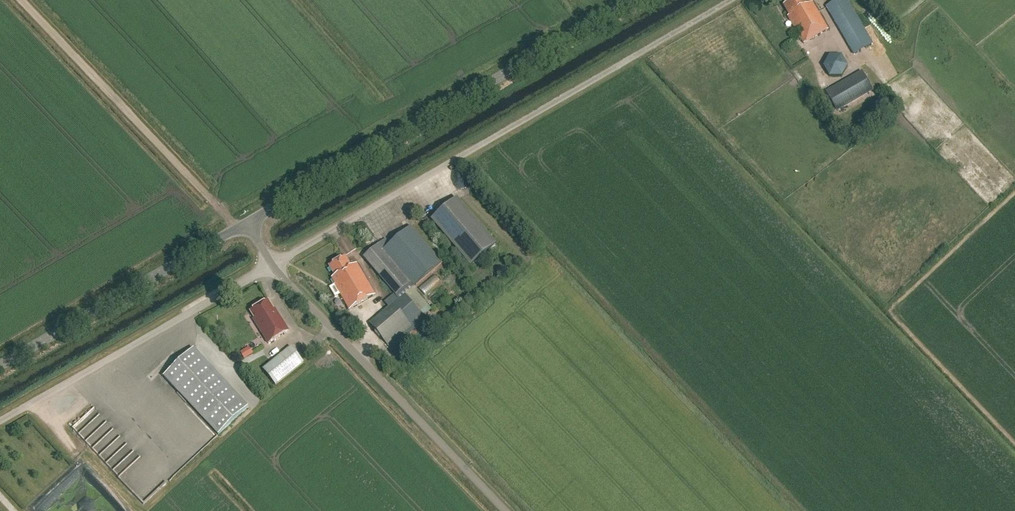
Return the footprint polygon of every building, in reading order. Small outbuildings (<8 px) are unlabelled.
[(804,0),(796,0),(784,7),(790,16),(788,17),(804,44),(828,30),(813,3),(807,6),(804,0)] [(847,0),(838,0),(826,7),(854,55),(873,44),(847,0)] [(848,66),(842,55),(829,56),(823,67),(829,78),(842,77),(848,66)] [(873,91),(861,71),(825,92),(837,112),(873,91)] [(455,194),(428,216),(467,262),(494,240),(455,194)] [(442,263),(411,226),(390,244),(386,239),(363,258),(398,300),(369,324),(391,350),(426,321),(419,313),(428,306),(413,288),(442,263)] [(351,267),(346,258),(330,267),(335,276),(332,278),(336,284),(334,285),(335,287),(332,288),(332,291),(336,298),(340,295),(349,310),(375,295),(357,264),(351,267)] [(439,274),(424,288),(430,294),(444,280),(439,274)] [(255,319),(253,320),(268,344),(289,332),(278,314),(277,315),(269,302),(262,306),(261,305),(258,307),(257,309),(251,313),(255,319)] [(247,360),(256,354),(251,347),(242,353),(247,360)] [(303,363),(291,347),(263,370),(276,385),(303,363)] [(248,408),(194,349),(164,377),(218,436),(248,408)] [(142,457),(94,406),(71,428),(118,479),(142,457)]
